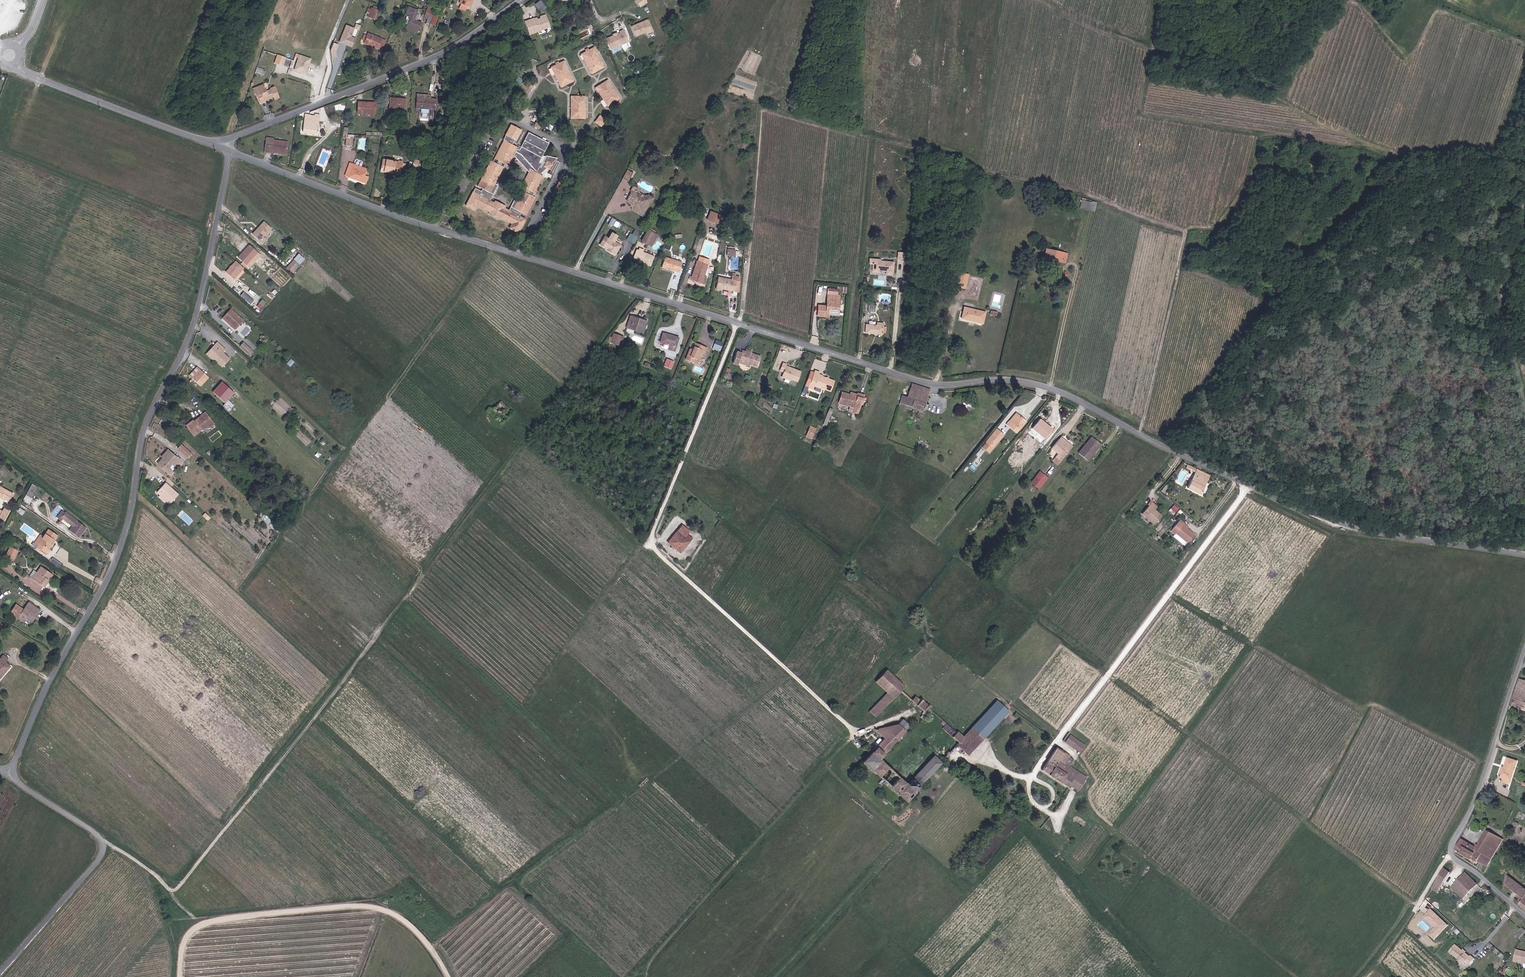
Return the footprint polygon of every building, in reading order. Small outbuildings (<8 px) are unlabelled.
[(538,8),(544,4),(541,0),(539,0),(535,3),(538,8)] [(376,20),(379,11),(378,11),(379,8),(373,6),(372,8),(371,8),(371,9),(368,8),(366,14),(368,15),(367,17),(376,20)] [(428,6),(426,12),(429,14),(433,15),(433,16),(436,9),(428,6)] [(409,19),(407,26),(418,30),(419,27),(421,28),(422,24),(420,24),(421,23),(417,21),(414,20),(416,14),(411,12),(409,17),(408,19),(409,19)] [(433,16),(429,24),(434,26),(437,17),(433,16)] [(533,19),(524,22),(529,34),(549,27),(545,17),(537,20),(536,22),(534,23),(533,19)] [(653,31),(649,21),(643,24),(642,23),(632,27),(637,37),(646,32),(647,34),(653,31)] [(338,42),(352,47),(359,24),(355,23),(354,27),(344,24),(338,42)] [(418,30),(407,26),(403,24),(402,26),(406,28),(406,29),(417,33),(418,30)] [(619,32),(620,33),(607,39),(611,49),(619,45),(628,42),(623,30),(619,32)] [(367,36),(364,35),(362,40),(364,41),(363,43),(377,49),(377,48),(382,50),(385,41),(368,33),(367,36)] [(337,56),(336,42),(328,43),(329,57),(337,56)] [(604,67),(593,48),(589,50),(588,48),(585,50),(586,52),(581,54),(592,73),(604,67)] [(296,54),(293,61),(277,55),(274,63),(314,77),(317,69),(308,66),(311,59),(296,54)] [(536,61),(529,57),(521,71),(528,75),(536,61)] [(559,63),(558,62),(555,63),(556,65),(551,67),(560,87),(573,81),(564,61),(559,63)] [(596,88),(607,106),(619,99),(607,80),(596,88)] [(264,84),(258,87),(261,94),(257,95),(260,102),(271,98),(270,97),(273,96),(274,99),(279,98),(275,87),(270,88),(270,90),(266,91),(264,84)] [(571,118),(585,118),(585,96),(571,96),(571,118)] [(399,99),(390,98),(389,108),(405,109),(406,99),(402,98),(402,100),(399,99)] [(434,116),(434,110),(435,99),(431,99),(416,98),(416,108),(421,109),(421,113),(428,113),(429,109),(431,109),(430,116),(434,116)] [(357,113),(366,113),(375,114),(375,103),(358,102),(357,112),(357,113)] [(320,117),(304,115),(302,132),(317,134),(320,117)] [(595,122),(601,126),(605,120),(600,116),(595,122)] [(534,126),(539,129),(542,121),(538,119),(534,126)] [(475,189),(466,207),(474,211),(477,207),(489,213),(488,214),(499,220),(499,218),(512,224),(510,229),(518,234),(525,220),(519,217),(521,213),(526,215),(535,198),(532,196),(543,176),(540,174),(538,173),(545,167),(546,168),(550,170),(553,164),(552,163),(550,162),(555,158),(546,156),(541,164),(539,162),(549,143),(528,132),(519,149),(516,156),(529,170),(528,172),(521,186),(524,188),(517,200),(515,198),(507,211),(503,209),(504,207),(494,201),(493,203),(489,201),(497,185),(495,184),(505,164),(508,166),(513,156),(516,149),(517,148),(512,145),(515,140),(516,139),(521,131),(511,125),(503,140),(492,161),(490,161),(477,186),(482,190),(481,192),(475,189)] [(271,151),(286,153),(287,142),(273,140),(274,138),(266,137),(264,152),(271,153),(271,151)] [(519,149),(516,149),(513,156),(528,172),(529,170),(516,156),(519,149)] [(380,171),(383,172),(383,170),(393,173),(393,174),(400,175),(401,169),(405,170),(406,164),(402,164),(403,162),(398,161),(398,162),(383,159),(380,171)] [(411,168),(419,171),(422,163),(414,160),(411,168)] [(352,169),(354,165),(350,163),(345,176),(348,177),(351,169),(352,169)] [(351,169),(348,177),(366,183),(368,177),(364,176),(367,169),(354,165),(352,169),(351,169)] [(632,173),(627,171),(623,178),(628,181),(632,173)] [(560,181),(552,196),(557,199),(565,184),(560,181)] [(637,194),(632,191),(627,201),(632,204),(634,207),(633,210),(642,215),(644,211),(645,210),(647,207),(646,206),(649,201),(645,198),(646,198),(644,196),(641,194),(638,194),(637,193),(637,194)] [(722,217),(711,212),(707,220),(718,225),(722,217)] [(260,229),(253,236),(263,244),(267,239),(264,237),(272,229),(264,222),(258,228),(260,229)] [(641,233),(636,230),(634,235),(631,234),(628,239),(635,243),(641,233)] [(650,231),(648,230),(641,241),(648,245),(655,234),(650,231)] [(655,234),(648,245),(651,246),(657,235),(655,234)] [(609,251),(609,252),(614,255),(620,246),(605,237),(600,245),(607,249),(609,251)] [(249,245),(238,258),(246,265),(257,252),(249,245)] [(1062,261),(1064,253),(1046,249),(1044,258),(1055,261),(1055,260),(1062,261)] [(633,259),(650,266),(654,257),(637,250),(633,259)] [(661,268),(679,274),(682,262),(664,257),(661,268)] [(880,260),(870,259),(869,264),(873,264),(872,271),(879,272),(879,270),(887,271),(886,274),(892,275),(893,262),(879,261),(880,260)] [(233,279),(243,268),(236,261),(225,272),(233,279)] [(294,261),(287,268),(293,273),(300,266),(294,261)] [(706,264),(698,261),(697,261),(692,276),(691,280),(701,284),(704,276),(708,264),(706,264)] [(956,286),(965,288),(968,275),(959,273),(956,286)] [(736,281),(737,276),(732,275),(731,279),(718,277),(716,288),(738,293),(739,282),(736,281)] [(251,304),(255,300),(245,291),(241,295),(251,304)] [(836,308),(838,308),(839,296),(827,295),(826,306),(818,305),(817,316),(825,317),(825,315),(829,315),(835,316),(836,308)] [(263,299),(257,306),(261,308),(266,302),(263,299)] [(961,319),(982,324),(985,313),(964,307),(961,319)] [(234,329),(242,320),(230,309),(221,318),(234,329)] [(635,329),(644,332),(647,322),(630,316),(626,328),(635,331),(635,329)] [(882,333),(883,327),(883,324),(877,323),(877,326),(866,325),(865,333),(882,335),(882,333)] [(618,345),(621,336),(613,333),(610,342),(618,345)] [(669,346),(668,349),(674,351),(678,338),(663,334),(660,343),(669,346)] [(720,351),(723,343),(716,340),(713,348),(720,351)] [(243,342),(239,347),(246,354),(251,349),(243,342)] [(217,343),(215,346),(216,347),(210,354),(216,360),(215,361),(221,366),(228,358),(222,353),(225,349),(217,343)] [(695,364),(699,354),(701,355),(703,356),(707,347),(695,343),(693,349),(690,348),(685,360),(695,364)] [(215,362),(215,361),(216,360),(210,354),(216,347),(215,346),(214,345),(206,354),(215,362)] [(738,361),(741,362),(750,365),(758,367),(761,357),(741,351),(741,353),(736,352),(732,363),(737,365),(738,361)] [(667,359),(663,367),(671,370),(674,362),(667,359)] [(787,365),(782,363),(779,371),(783,372),(781,377),(790,380),(791,379),(797,382),(801,372),(786,366),(787,365)] [(189,376),(200,386),(208,377),(197,367),(189,376)] [(813,390),(814,388),(809,386),(814,373),(810,371),(804,387),(813,390)] [(814,373),(809,386),(814,388),(814,386),(823,389),(830,392),(834,381),(819,375),(820,373),(814,371),(814,373)] [(213,392),(225,403),(234,392),(222,382),(213,392)] [(907,398),(902,396),(899,404),(923,411),(930,390),(922,387),(912,384),(907,398)] [(842,393),(839,404),(854,408),(859,409),(860,404),(861,404),(864,395),(858,394),(857,395),(857,397),(850,395),(842,393)] [(223,405),(228,411),(234,405),(228,400),(223,405)] [(499,414),(506,406),(501,401),(494,409),(499,414)] [(513,412),(506,406),(499,414),(494,409),(493,408),(491,410),(489,407),(487,410),(502,424),(513,412)] [(194,423),(193,421),(192,421),(186,426),(193,436),(208,425),(209,427),(214,424),(205,412),(201,415),(202,417),(194,423)] [(1010,427),(1019,415),(1016,413),(1007,424),(1010,427)] [(1026,421),(1019,415),(1010,427),(1017,432),(1026,421)] [(1033,428),(1045,438),(1052,429),(1040,419),(1033,428)] [(806,436),(811,438),(815,429),(810,427),(806,436)] [(996,429),(986,442),(983,446),(989,452),(1003,435),(996,429)] [(1061,437),(1059,439),(1067,445),(1068,443),(1061,437)] [(1097,447),(1098,448),(1101,444),(1092,437),(1078,453),(1087,461),(1094,452),(1093,451),(1097,447)] [(1072,446),(1068,443),(1067,445),(1059,439),(1051,448),(1058,454),(1055,457),(1060,461),(1072,446)] [(181,445),(178,449),(182,453),(186,449),(181,445)] [(976,454),(979,457),(984,451),(981,448),(976,454)] [(186,449),(182,453),(187,458),(191,454),(186,449)] [(164,459),(170,452),(168,450),(162,457),(163,458),(164,459)] [(164,459),(163,458),(157,464),(168,473),(171,470),(168,467),(172,464),(175,466),(176,465),(179,467),(183,463),(180,461),(180,460),(178,458),(177,458),(175,457),(170,452),(164,459)] [(1057,465),(1060,461),(1055,457),(1052,461),(1057,465)] [(1209,475),(1196,469),(1195,472),(1187,488),(1200,494),(1209,475)] [(1040,471),(1032,482),(1040,489),(1049,478),(1040,471)] [(29,505),(38,485),(32,482),(23,503),(29,505)] [(165,483),(159,489),(160,491),(160,493),(159,495),(166,501),(169,504),(178,495),(165,483)] [(0,498),(1,497),(9,502),(13,494),(0,487),(0,498)] [(1149,506),(1145,510),(1146,512),(1143,515),(1154,524),(1161,515),(1154,510),(1157,506),(1150,501),(1148,505),(1149,506)] [(0,515),(0,518),(4,520),(9,511),(4,508),(2,511),(0,515)] [(61,517),(72,526),(69,531),(78,538),(86,528),(65,512),(61,517)] [(1179,520),(1178,521),(1186,528),(1188,527),(1179,520)] [(1186,528),(1178,521),(1170,531),(1175,534),(1173,536),(1185,546),(1194,535),(1186,528)] [(691,538),(686,534),(689,531),(682,525),(668,543),(680,553),(691,538)] [(36,547),(40,550),(47,555),(50,550),(49,549),(48,548),(54,540),(54,541),(58,536),(48,529),(43,537),(40,535),(34,543),(37,545),(36,547)] [(10,548),(5,557),(13,561),(17,551),(10,548)] [(27,581),(37,587),(39,583),(43,586),(47,579),(49,580),(53,574),(40,566),(36,572),(33,570),(27,581)] [(39,610),(28,603),(23,610),(16,605),(9,615),(17,620),(18,618),(23,621),(25,618),(27,616),(32,620),(39,610)] [(4,662),(7,659),(3,656),(0,660),(0,678),(10,667),(4,662)] [(875,681),(884,690),(895,678),(886,670),(875,681)] [(882,698),(888,703),(904,686),(895,678),(884,690),(887,693),(882,698)] [(927,707),(928,705),(922,700),(921,700),(916,696),(912,701),(924,711),(927,707)] [(875,716),(888,703),(882,698),(869,711),(875,716)] [(957,733),(946,723),(943,726),(942,728),(959,742),(956,745),(967,755),(1009,711),(997,700),(963,737),(957,732),(957,733)] [(876,729),(875,729),(885,739),(872,752),(871,752),(863,762),(866,765),(870,761),(877,767),(881,761),(882,761),(879,759),(905,731),(904,729),(908,725),(903,720),(899,724),(879,729),(877,730),(876,729)] [(1070,735),(1065,741),(1080,752),(1085,746),(1070,735)] [(1047,762),(1042,770),(1050,775),(1061,782),(1068,787),(1069,785),(1078,791),(1087,777),(1070,766),(1065,763),(1069,756),(1070,755),(1064,753),(1056,748),(1047,761),(1047,762)] [(904,782),(881,761),(877,767),(870,761),(866,765),(872,771),(872,770),(882,779),(885,782),(896,792),(896,793),(906,802),(914,792),(943,760),(940,758),(938,760),(934,756),(907,785),(905,782),(904,782)] [(1065,763),(1070,766),(1074,760),(1069,756),(1065,763)] [(1518,761),(1509,758),(1505,768),(1503,767),(1500,776),(1505,778),(1504,781),(1510,784),(1518,761)] [(1491,863),(1498,849),(1502,839),(1489,831),(1478,848),(1462,838),(1456,850),(1489,869),(1491,863)] [(1435,892),(1439,895),(1453,875),(1446,871),(1435,892)] [(1479,886),(1467,873),(1451,889),(1464,900),(1479,886)] [(1524,894),(1524,893),(1524,888),(1506,876),(1505,884),(1523,896),(1524,894)] [(1431,918),(1429,920),(1436,926),(1429,934),(1434,938),(1447,925),(1431,910),(1428,914),(1431,918)] [(1524,934),(1524,930),(1523,928),(1516,936),(1520,939),(1524,934)] [(1459,944),(1453,950),(1466,964),(1469,961),(1472,965),(1477,960),(1473,956),(1472,957),(1459,944)]
